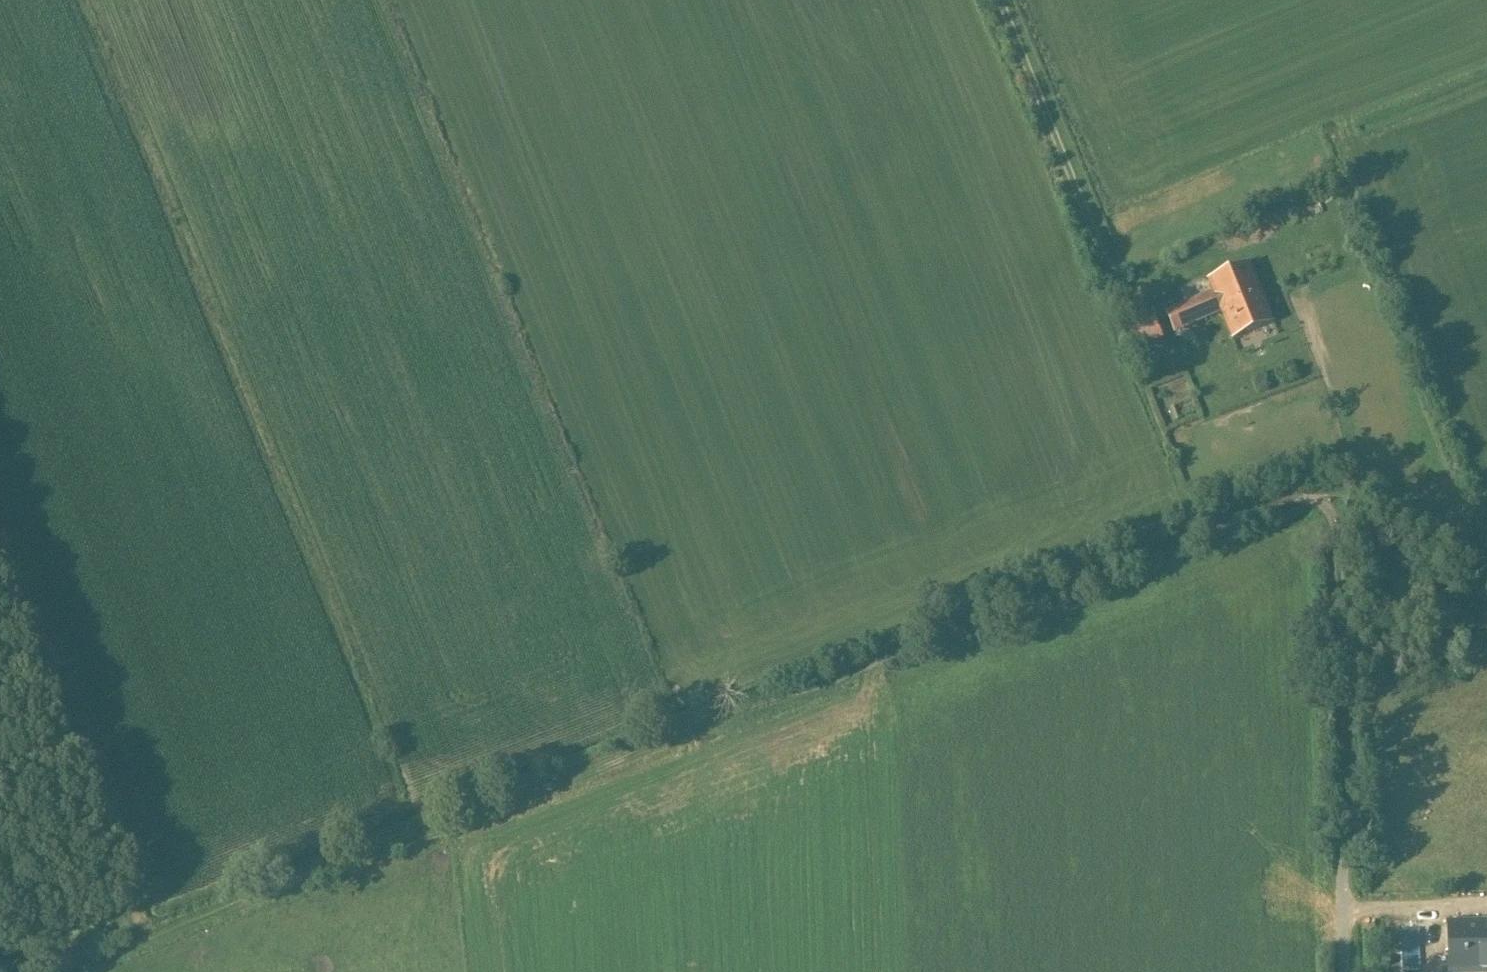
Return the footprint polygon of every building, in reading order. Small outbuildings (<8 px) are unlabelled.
[(1233,340),(1273,324),(1249,264),(1209,281),(1213,292),(1165,311),(1174,334),(1222,314),(1233,340)] [(1141,351),(1161,333),(1151,321),(1131,340),(1141,351)] [(1450,971),(1486,971),(1486,925),(1449,925),(1450,971)]
